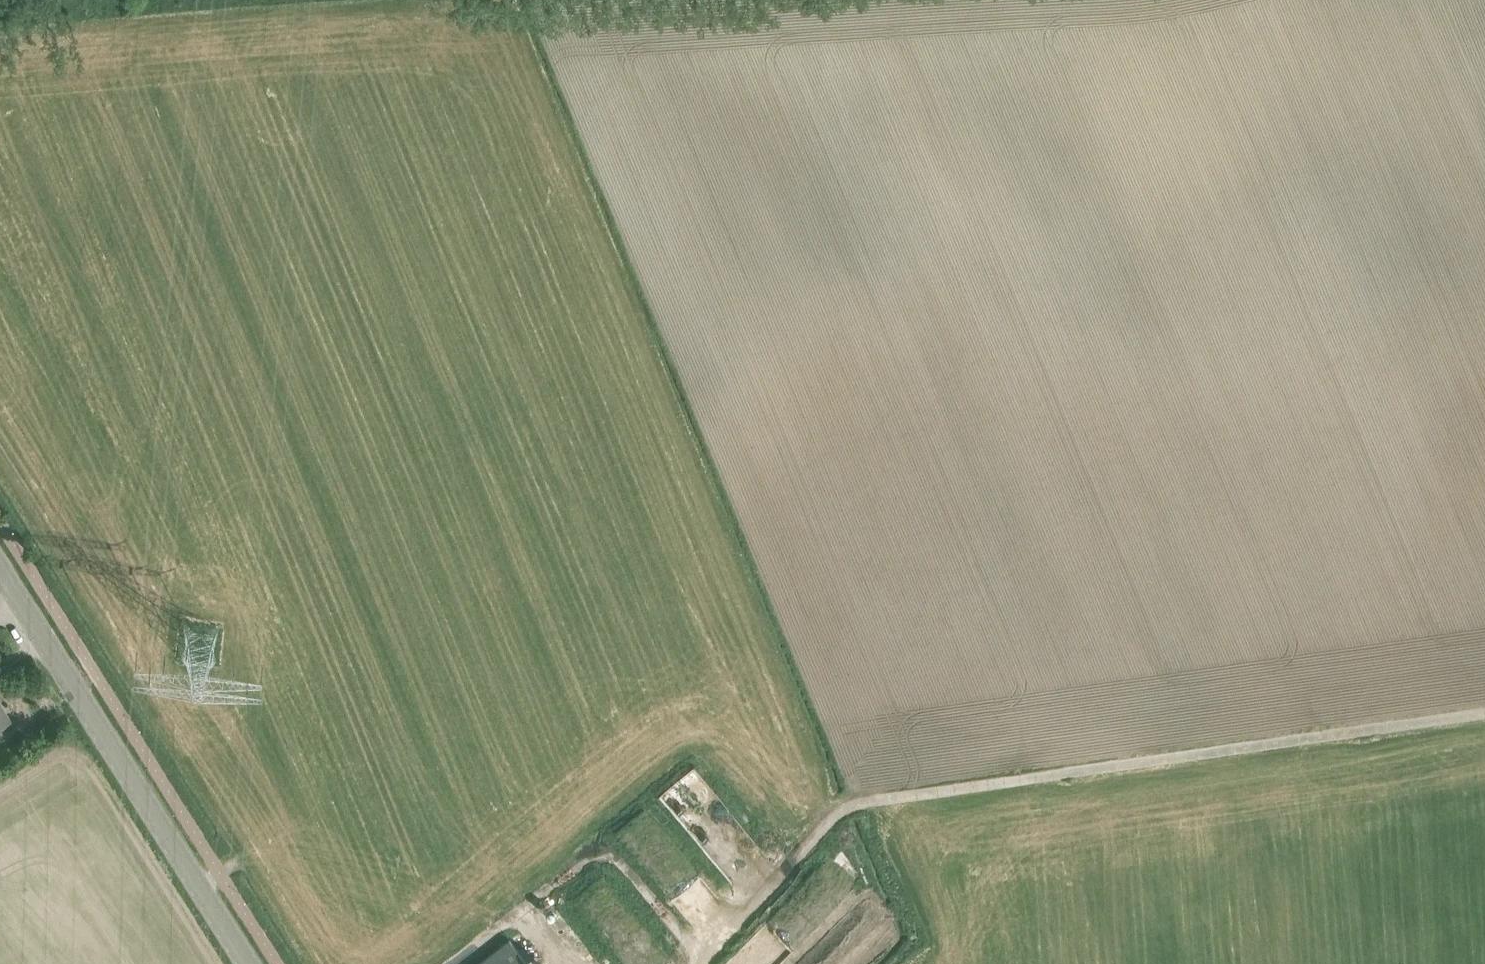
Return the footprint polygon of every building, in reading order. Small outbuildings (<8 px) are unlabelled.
[(10,719),(0,704),(0,725),(10,719)] [(476,963),(536,963),(515,935),(476,963)]
